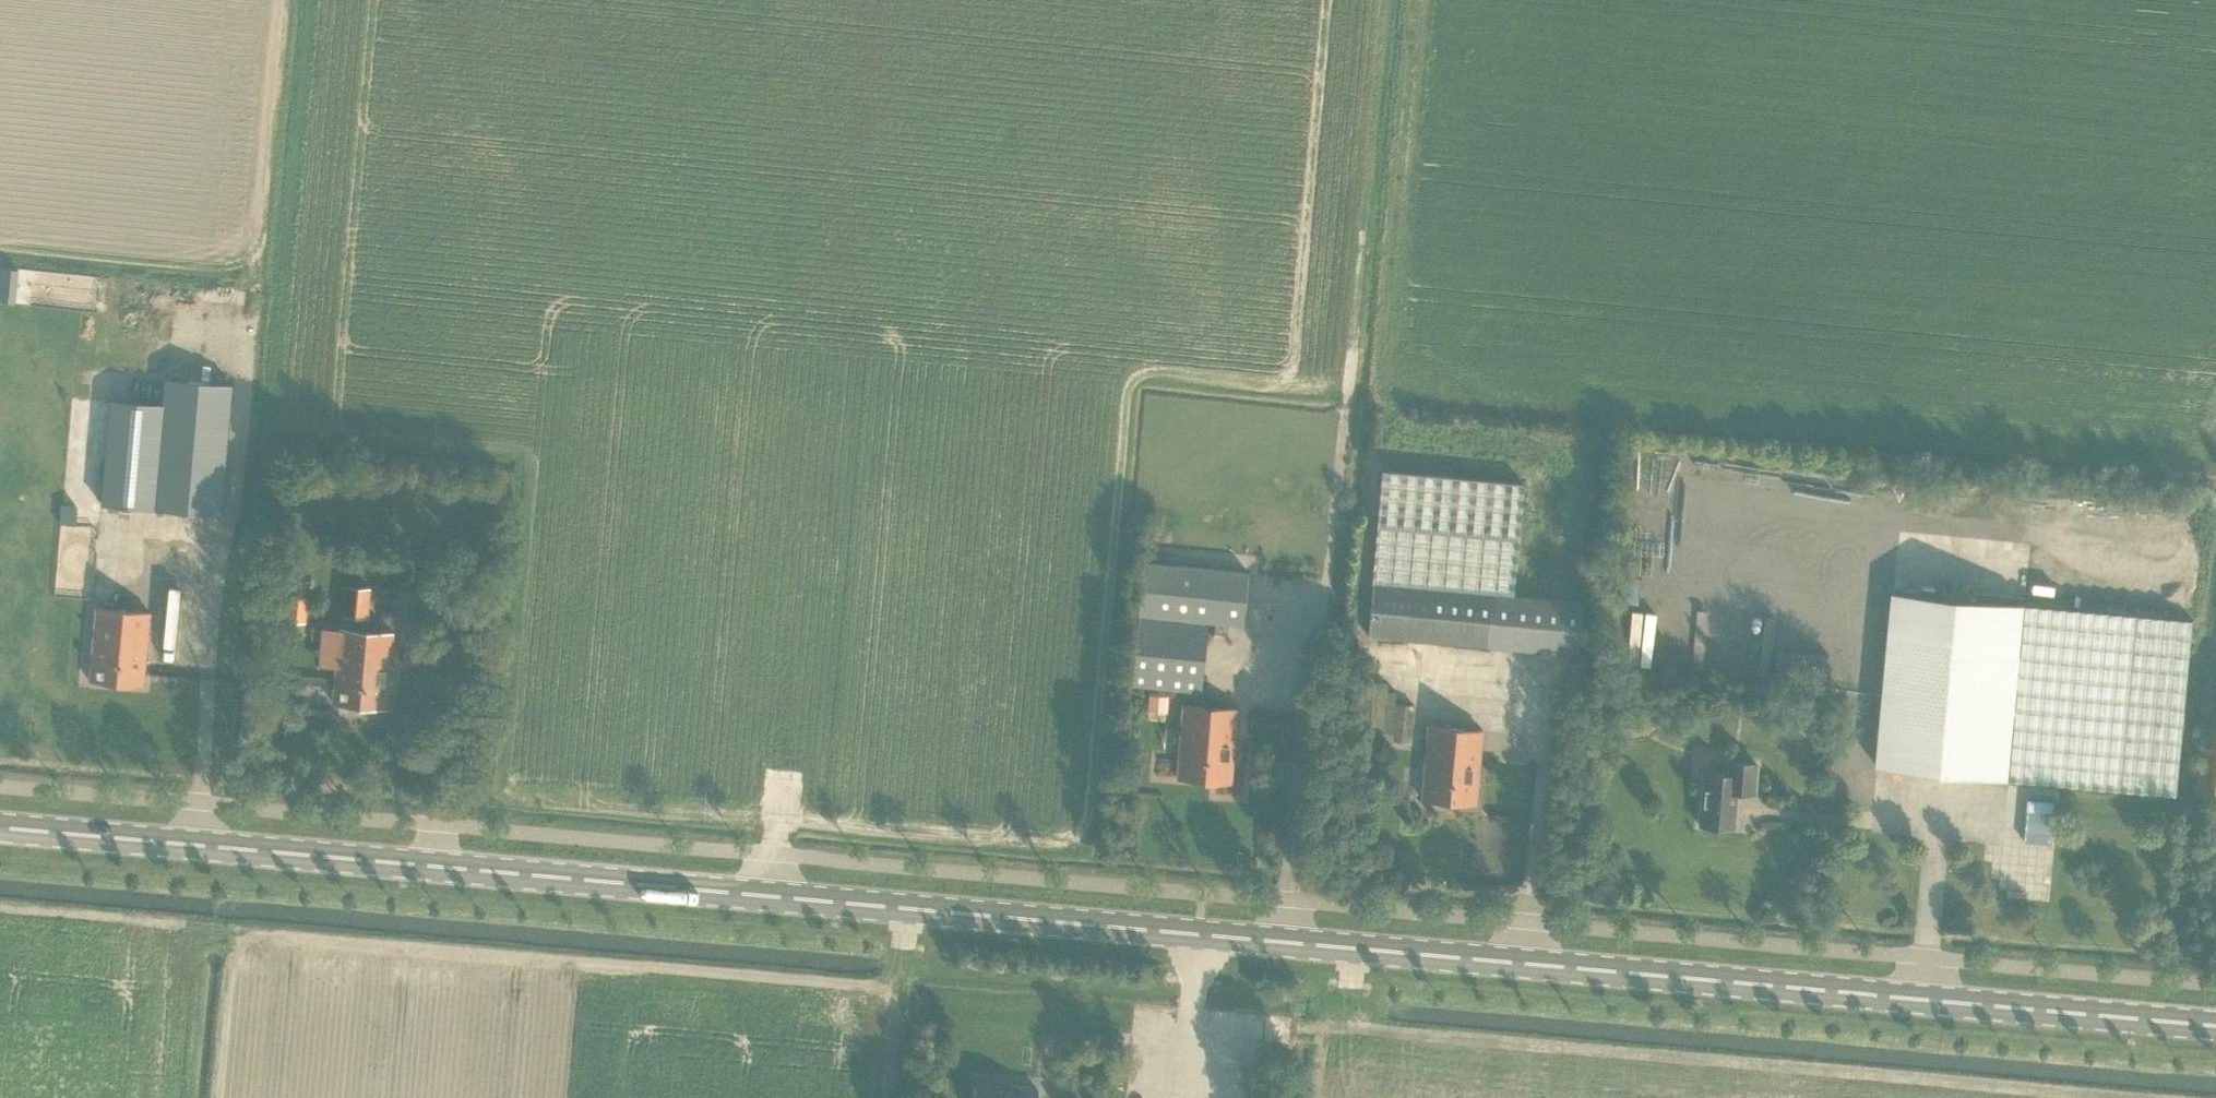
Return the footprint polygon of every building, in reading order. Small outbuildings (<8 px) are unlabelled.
[(107,401),(98,504),(102,505),(153,509),(218,515),(230,384),(164,379),(162,406),(107,401)] [(1513,598),(1519,534),(1524,483),(1383,470),(1378,522),(1368,634),(1578,655),(1582,604),(1513,598)] [(64,526),(59,570),(72,571),(77,528),(64,526)] [(1248,573),(1143,563),(1131,686),(1202,692),(1209,622),(1243,625),(1248,573)] [(282,577),(279,608),(298,610),(301,579),(282,577)] [(371,588),(346,586),(343,615),(369,617),(371,588)] [(1876,768),(2176,795),(2192,621),(1893,593),(1876,768)] [(91,682),(143,687),(150,614),(98,610),(91,682)] [(337,667),(334,704),(385,708),(392,632),(342,628),(341,628),(340,630),(337,667)] [(1621,651),(1619,675),(1631,676),(1631,670),(1647,671),(1648,653),(1621,651)] [(1386,691),(1387,684),(1359,681),(1355,735),(1382,737),(1382,732),(1394,733),(1393,741),(1412,742),(1415,705),(1395,703),(1396,691),(1386,691)] [(1149,704),(1168,706),(1168,697),(1150,695),(1149,704)] [(1177,778),(1230,783),(1236,709),(1183,704),(1177,778)] [(1422,800),(1474,805),(1481,731),(1428,727),(1422,800)] [(1702,774),(1698,826),(1732,829),(1736,793),(1753,795),(1755,766),(1726,763),(1725,776),(1702,774)] [(1988,781),(1987,793),(2010,795),(2011,783),(1988,781)] [(1037,1092),(1019,1090),(1019,1088),(978,1083),(977,1097),(1036,1097),(1037,1092)]
